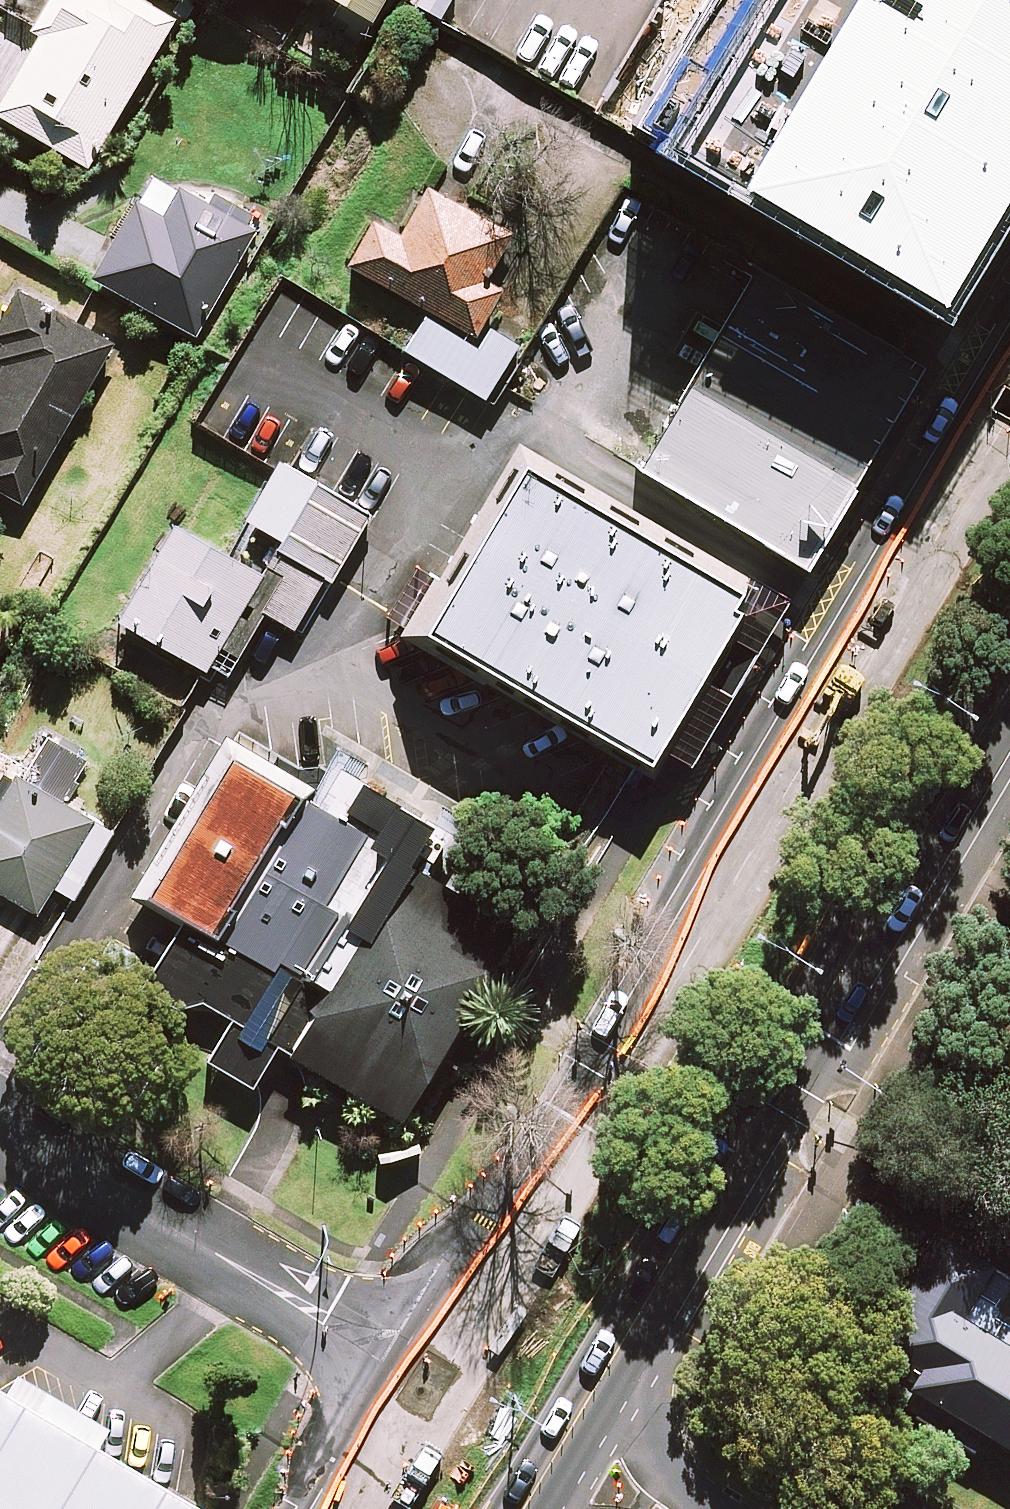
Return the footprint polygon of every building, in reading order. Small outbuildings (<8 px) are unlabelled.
[(114,0),(41,0),(22,34),(31,39),(0,94),(0,121),(89,171),(168,31),(114,0)] [(379,0),(315,0),(364,28),(379,0)] [(1009,148),(1009,0),(755,0),(1009,148)] [(980,190),(883,134),(814,252),(910,308),(980,190)] [(201,339),(256,226),(171,185),(153,224),(121,209),(85,283),(201,339)] [(510,233),(416,186),(387,243),(355,228),(334,271),(473,340),(499,288),(486,281),(510,233)] [(903,350),(751,262),(633,464),(785,552),(903,350)] [(110,349),(6,289),(0,299),(0,501),(17,511),(110,349)] [(734,577),(509,447),(409,618),(634,749),(734,577)] [(371,520),(272,467),(240,526),(273,543),(255,577),(241,604),(296,634),(323,584),(333,590),(371,520)] [(241,604),(255,577),(161,529),(112,627),(206,675),(241,604)] [(48,742),(18,795),(0,786),(0,905),(37,926),(55,895),(75,906),(111,840),(54,808),(81,760),(48,742)] [(225,1019),(268,1043),(279,1049),(389,857),(419,874),(444,832),(330,767),(313,796),(218,742),(128,899),(171,923),(132,991),(173,1014),(198,1000),(227,1017),(225,1019)] [(419,874),(389,857),(279,1049),(396,1115),(505,923),(419,874)] [(268,1043),(225,1019),(214,1038),(203,1058),(246,1082),(258,1062),(268,1043)] [(939,1280),(886,1369),(1009,1443),(1009,1322),(939,1280)] [(0,1419),(0,1508),(153,1508),(0,1419)]
